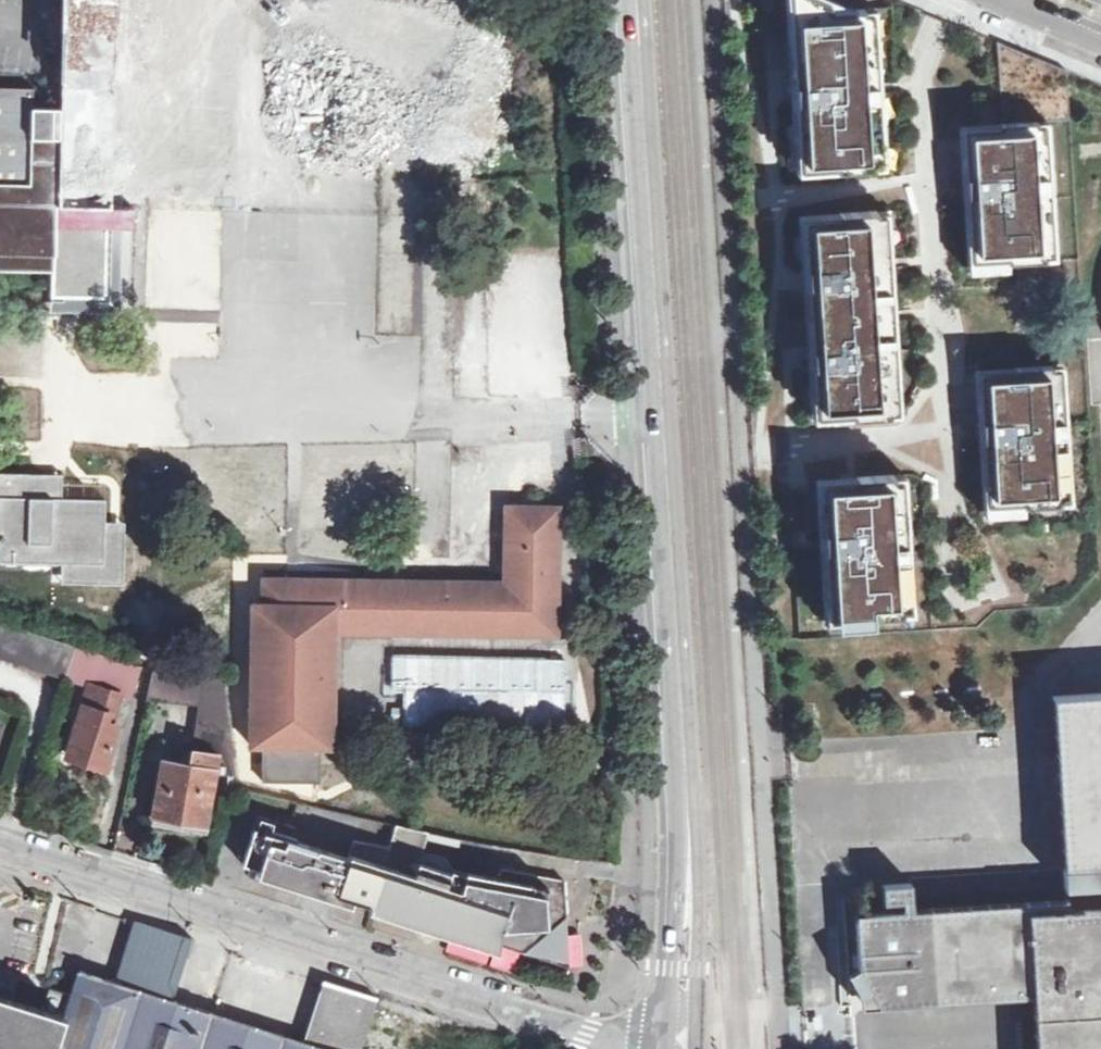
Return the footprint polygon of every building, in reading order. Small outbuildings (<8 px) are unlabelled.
[(795,174),(836,172),(836,168),(807,170),(805,141),(798,142),(789,0),(785,0),(795,174)] [(798,142),(805,141),(807,170),(836,168),(836,172),(884,169),(874,8),(864,8),(863,0),(789,0),(798,142)] [(874,8),(884,169),(902,168),(892,7),(874,8)] [(1001,124),(1035,122),(1047,121),(1070,119),(1067,71),(996,42),(1001,124)] [(61,142),(34,142),(35,90),(0,90),(0,272),(53,273),(54,233),(45,233),(45,215),(50,215),(59,215),(61,142)] [(1047,121),(1035,122),(1046,262),(1057,261),(1047,121)] [(1046,262),(1035,122),(1001,124),(999,125),(999,128),(963,130),(971,263),(1007,261),(1007,264),(1046,262)] [(999,128),(999,125),(958,127),(966,267),(1007,264),(1007,261),(971,263),(963,130),(999,128)] [(908,171),(902,172),(905,188),(911,187),(908,171)] [(877,211),(890,416),(899,415),(887,210),(877,211)] [(840,217),(802,219),(813,388),(820,388),(822,417),(853,415),(853,418),(890,416),(877,211),(840,213),(840,217)] [(853,418),(853,415),(822,417),(820,388),(813,388),(802,219),(840,217),(840,213),(797,216),(811,421),(853,418)] [(54,233),(78,233),(78,224),(78,216),(59,215),(50,215),(45,215),(45,233),(54,233)] [(53,273),(53,298),(105,300),(106,233),(78,233),(54,233),(53,273)] [(1007,264),(966,267),(967,274),(1008,272),(1007,264)] [(1063,364),(973,370),(982,519),(1023,516),(1023,508),(1072,505),(1063,364)] [(0,474),(0,563),(63,564),(105,565),(106,522),(106,500),(63,499),(63,486),(33,479),(33,474),(0,474)] [(33,474),(33,479),(63,486),(63,475),(33,474)] [(903,474),(892,475),(902,615),(913,614),(903,474)] [(932,484),(933,499),(938,499),(937,480),(925,474),(922,479),(932,484)] [(902,615),(892,475),(855,478),(855,481),(819,483),(827,616),(863,614),(864,617),(902,615)] [(855,481),(855,478),(814,480),(823,620),(864,617),(863,614),(827,616),(819,483),(855,481)] [(264,578),(263,605),(335,606),(335,632),(559,634),(559,507),(507,507),(505,582),(425,581),(264,578)] [(125,523),(106,522),(105,565),(63,564),(63,583),(124,584),(125,523)] [(335,606),(263,605),(252,605),(251,748),(264,749),(321,750),(333,750),(335,632),(335,606)] [(864,617),(823,620),(823,628),(864,625),(864,617)] [(154,671),(76,646),(66,679),(147,703),(148,701),(154,671)] [(550,693),(550,661),(386,662),(386,727),(550,726),(550,693)] [(224,677),(154,671),(148,701),(200,705),(191,765),(217,769),(216,774),(238,776),(224,677)] [(1100,923),(1100,695),(1053,697),(1067,901),(1028,903),(1030,927),(1100,923)] [(122,717),(83,705),(68,754),(107,766),(122,717)] [(321,750),(264,749),(264,781),(321,783),(321,750)] [(217,769),(191,765),(163,760),(154,816),(187,822),(186,830),(207,834),(216,774),(217,769)] [(283,876),(292,845),(287,844),(293,822),(259,812),(243,863),(259,869),(283,876)] [(187,822),(154,816),(152,824),(186,830),(187,822)] [(349,841),(343,857),(331,892),(353,898),(372,905),(417,919),(437,859),(417,853),(419,841),(441,846),(444,839),(387,826),(382,848),(349,841)] [(451,841),(444,839),(441,846),(450,848),(451,841)] [(343,857),(292,845),(283,876),(331,892),(343,857)] [(569,962),(564,884),(493,870),(491,880),(460,875),(457,889),(442,885),(446,870),(440,860),(437,859),(417,919),(472,936),(496,944),(519,951),(569,962)] [(257,876),(281,884),(283,876),(259,869),(257,876)] [(283,876),(281,884),(329,899),(331,892),(283,876)] [(1030,927),(1028,903),(913,909),(911,883),(882,885),(883,902),(901,901),(902,910),(856,912),(859,974),(861,1006),(1034,996),(1038,1048),(1100,1048),(1100,923),(1030,927)] [(331,892),(329,899),(350,905),(353,898),(331,892)] [(417,919),(372,905),(370,911),(415,925),(417,919)] [(417,919),(415,925),(494,950),(496,944),(472,936),(417,919)] [(188,940),(188,937),(138,921),(118,982),(169,998),(184,951),(188,940)] [(374,1008),(305,1042),(169,998),(118,982),(80,970),(76,982),(73,993),(72,995),(55,1048),(361,1048),(374,1008)] [(305,1042),(374,1008),(377,997),(325,980),(325,981),(305,1042)] [(36,1015),(0,1003),(0,1048),(55,1048),(72,995),(49,988),(40,1016),(36,1015)] [(36,1015),(38,1009),(0,997),(0,1003),(36,1015)] [(496,1036),(406,1018),(400,1048),(493,1048),(496,1036)]
